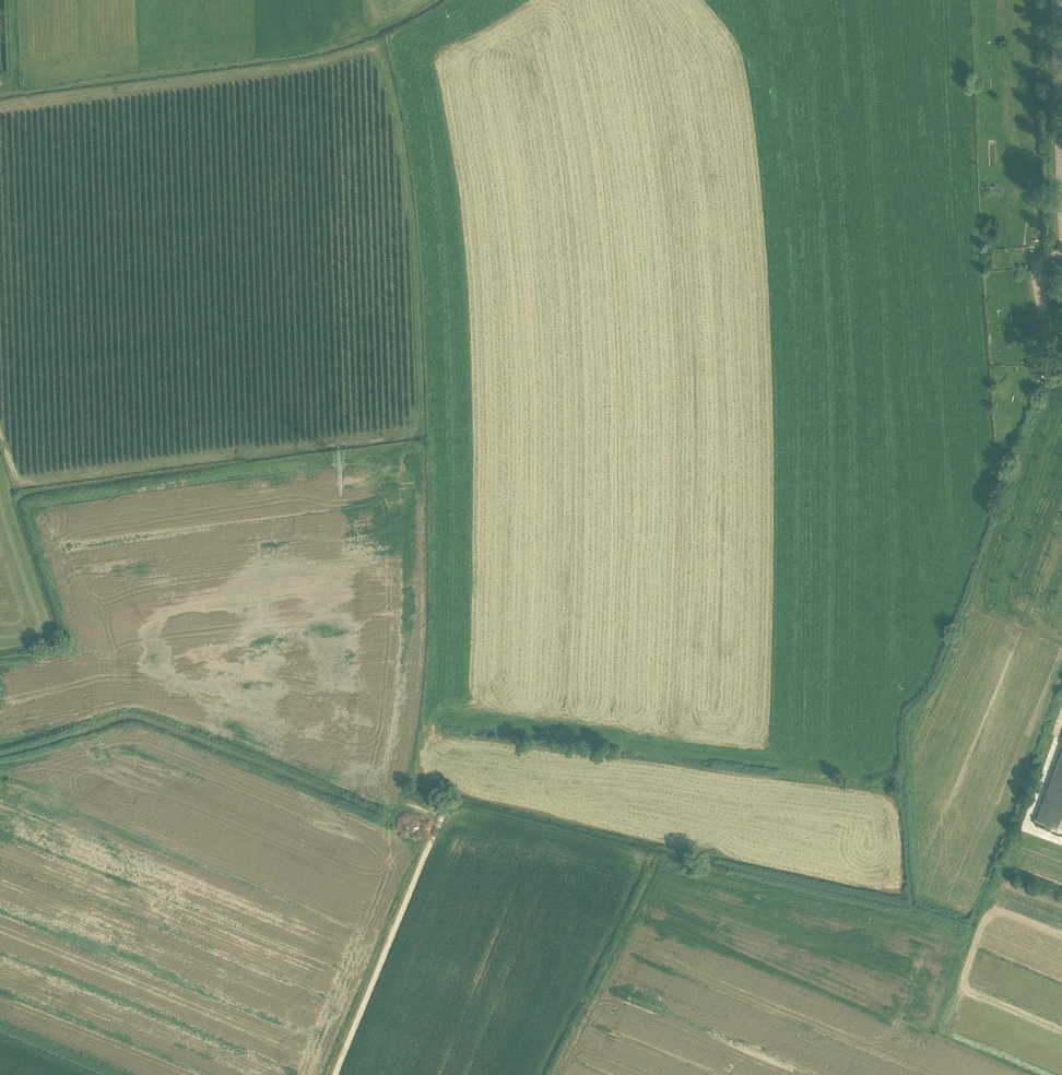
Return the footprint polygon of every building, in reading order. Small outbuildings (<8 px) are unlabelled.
[(1053,358),(1050,341),(1040,342),(1043,360),(1053,358)] [(1035,818),(1046,822),(1042,828),(1061,835),(1061,744),(1035,818)]
